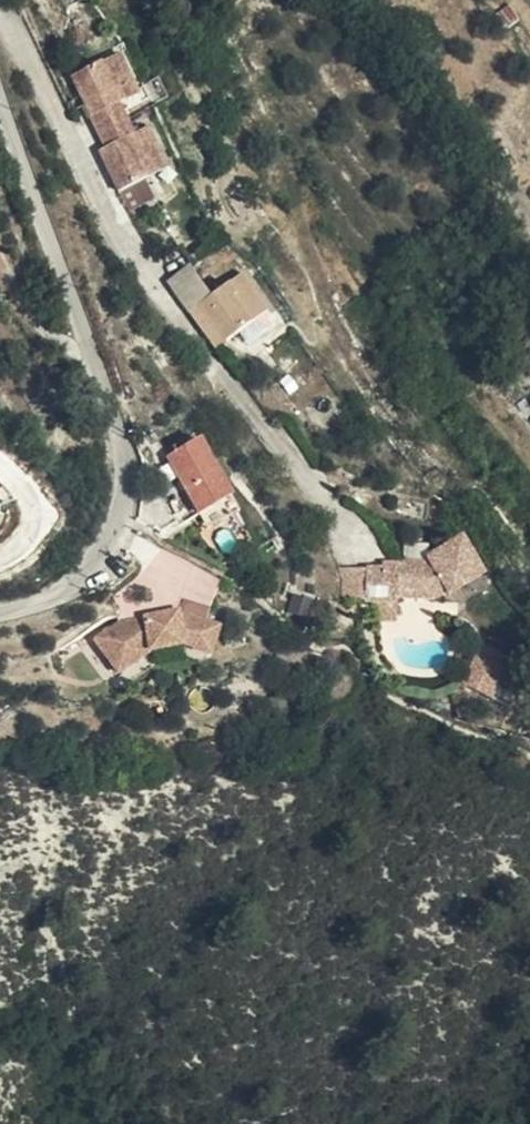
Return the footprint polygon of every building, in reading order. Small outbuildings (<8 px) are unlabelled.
[(114,40),(82,57),(98,95),(116,87),(134,76),(114,40)] [(98,95),(82,57),(67,65),(86,101),(98,95)] [(116,87),(98,95),(112,128),(133,116),(116,87)] [(98,95),(86,101),(103,132),(112,128),(98,95)] [(133,116),(112,128),(118,141),(133,167),(167,148),(146,109),(133,116)] [(112,128),(103,132),(98,136),(120,175),(133,167),(118,141),(112,128)] [(126,210),(153,199),(145,179),(118,191),(126,210)] [(202,283),(206,281),(194,257),(188,260),(202,283)] [(183,293),(190,289),(202,283),(188,260),(171,270),(183,293)] [(202,283),(225,323),(257,305),(235,265),(206,281),(202,283)] [(213,330),(225,323),(202,283),(190,289),(213,330)] [(153,446),(182,502),(216,484),(188,429),(153,446)] [(216,484),(182,502),(191,519),(225,501),(216,484)] [(407,565),(423,599),(439,590),(442,593),(473,569),(448,535),(417,557),(417,564),(407,565)] [(388,600),(423,599),(407,565),(387,566),(387,575),(356,577),(359,608),(389,606),(388,600)] [(169,644),(180,617),(184,605),(157,594),(152,607),(93,618),(67,638),(94,671),(125,645),(157,640),(169,644)] [(195,624),(180,617),(169,644),(184,649),(195,624)] [(456,682),(487,696),(497,669),(466,655),(456,682)]
